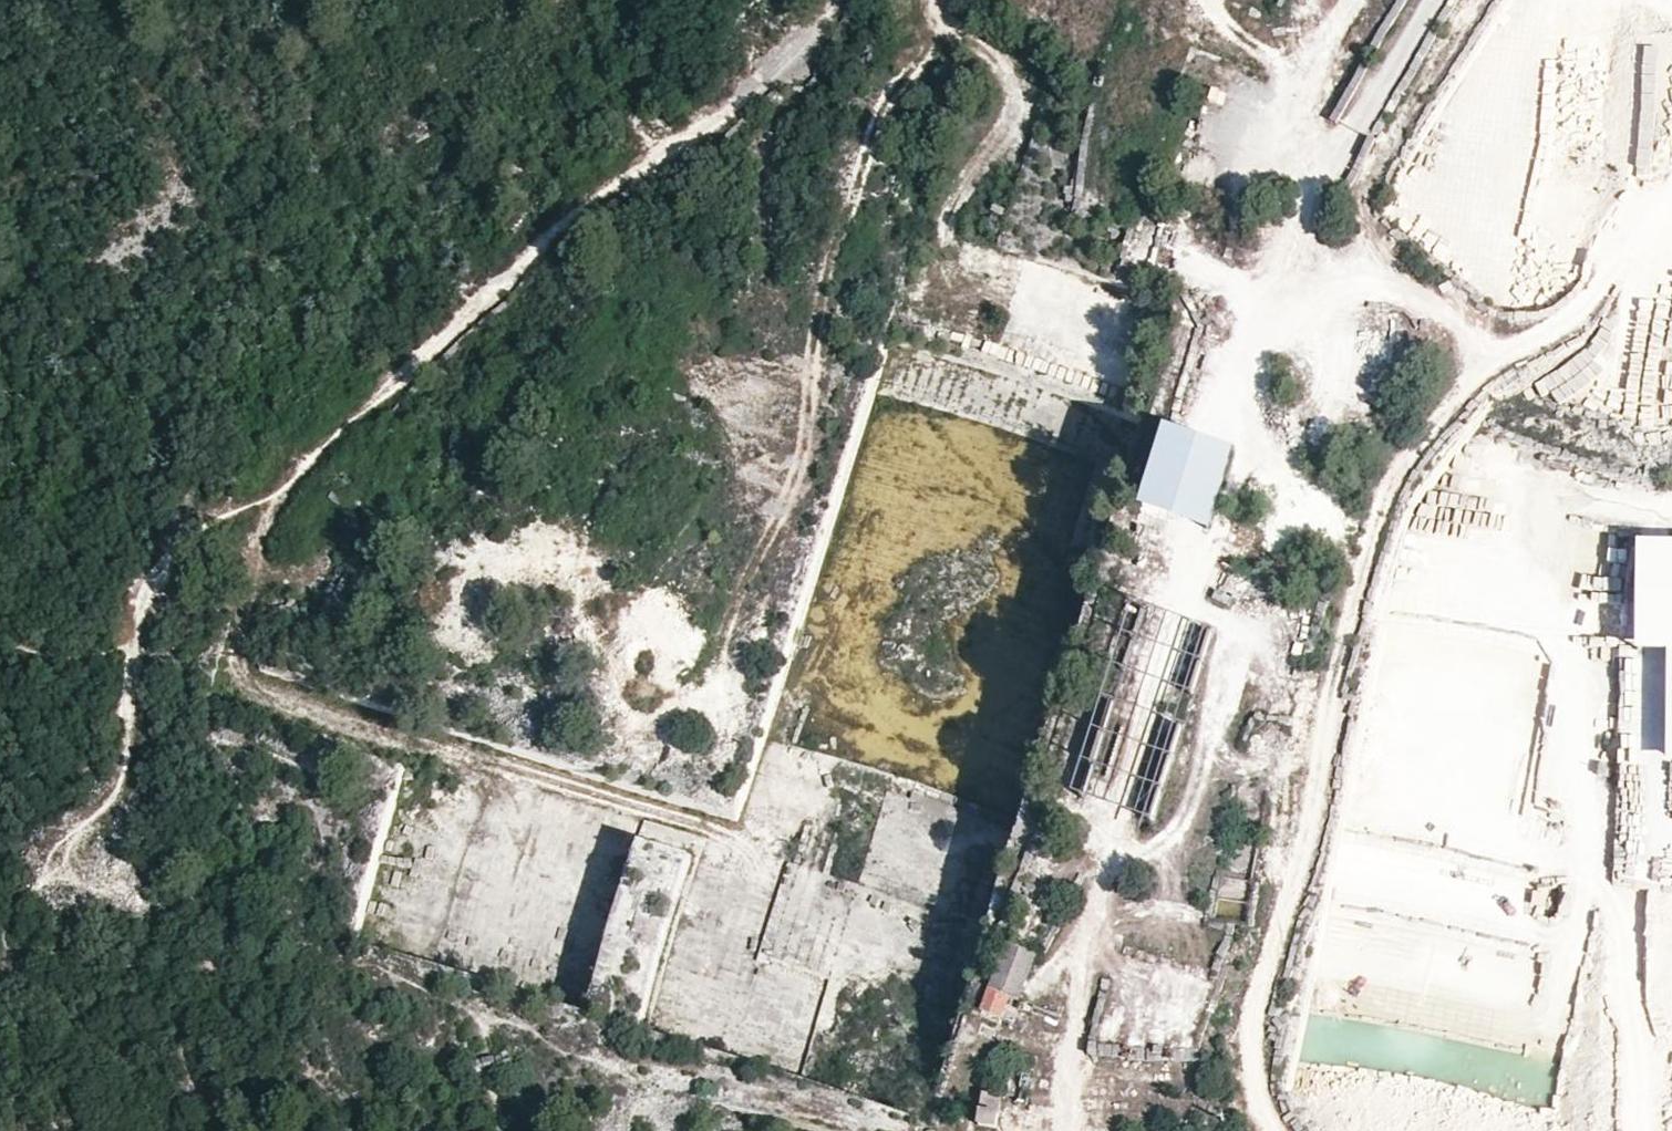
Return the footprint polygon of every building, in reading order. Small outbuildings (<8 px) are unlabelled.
[(1144,517),(1205,533),(1231,453),(1169,436),(1144,517)] [(1636,543),(1635,654),(1666,654),(1665,766),(1671,766),(1671,543),(1636,543)] [(1083,807),(1152,829),(1197,688),(1212,643),(1214,639),(1145,617),(1083,807)] [(1212,643),(1197,688),(1215,693),(1230,649),(1212,643)] [(665,950),(690,854),(632,839),(589,1003),(611,1009),(614,998),(642,1005),(656,948),(665,950)] [(1311,1124),(1344,1130),(1534,1130),(1526,1129),(1524,1123),(1539,1118),(1604,1130),(1608,1130),(1611,1119),(1627,1107),(1597,1067),(1599,1055),(1579,1051),(1559,1024),(1584,1017),(1567,995),(1570,984),(1563,986),(1505,974),(1512,939),(1480,932),(1476,927),(1470,958),(1403,945),(1397,923),(1351,937),(1344,973),(1310,983),(1293,1064),(1311,1124)] [(1018,1004),(1032,958),(1006,947),(980,1019),(999,1025),(1009,1001),(1018,1004)] [(997,1117),(998,1099),(982,1098),(981,1117),(997,1117)]
